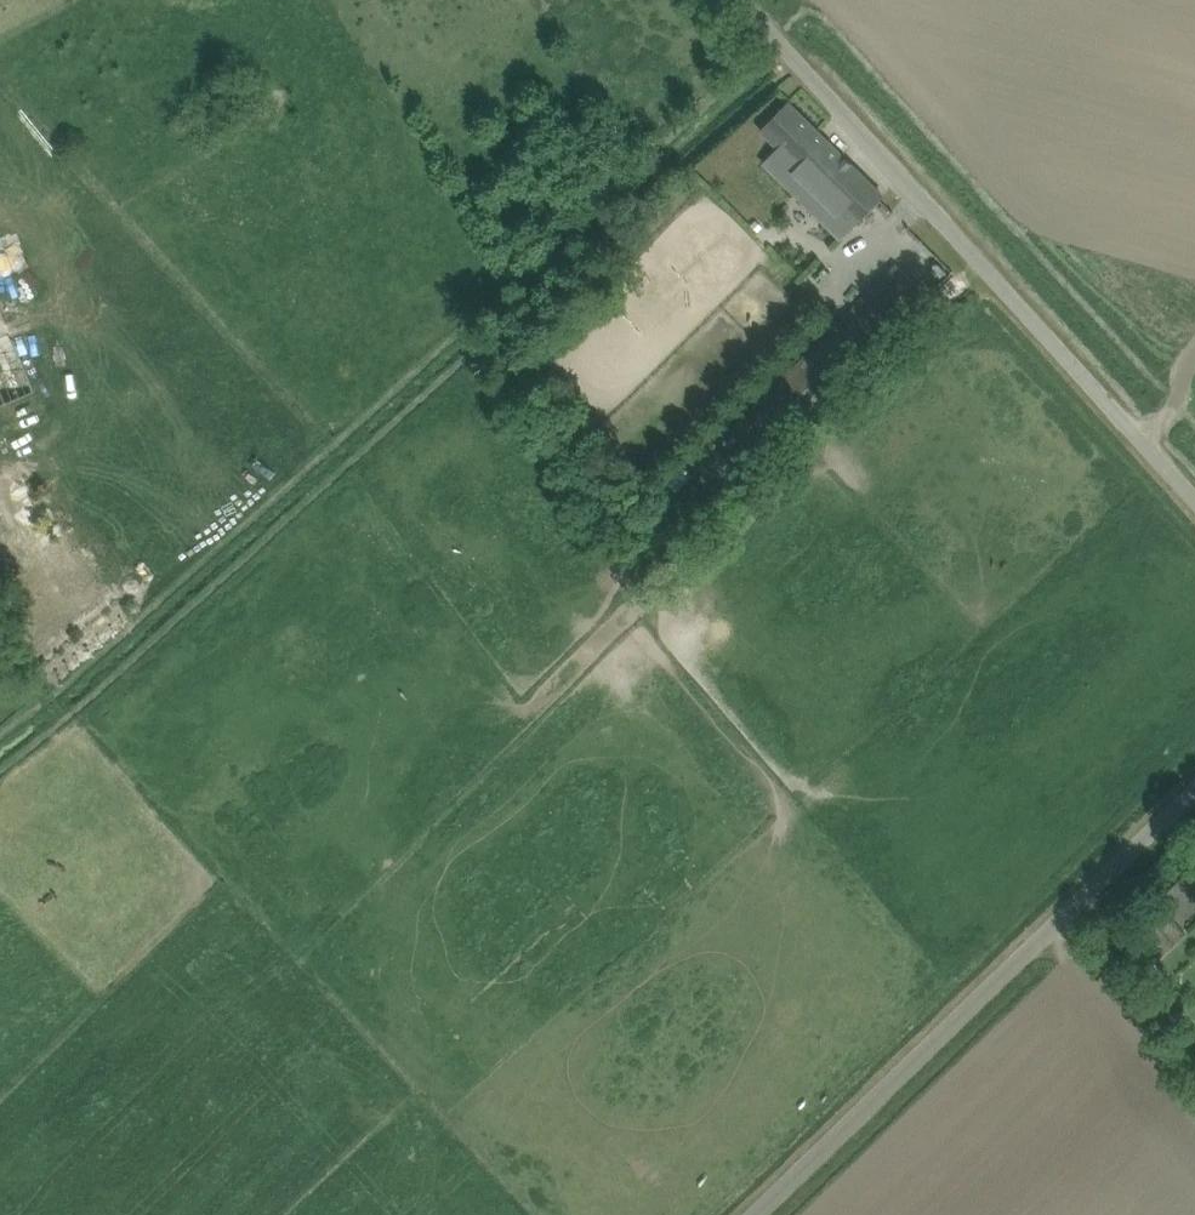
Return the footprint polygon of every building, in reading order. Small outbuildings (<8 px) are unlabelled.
[(843,237),(867,213),(884,196),(789,103),(763,130),(779,146),(765,160),(843,237)] [(248,111),(232,121),(239,134),(256,124),(248,111)] [(943,283),(912,250),(897,265),(731,432),(763,464),(943,283)]
